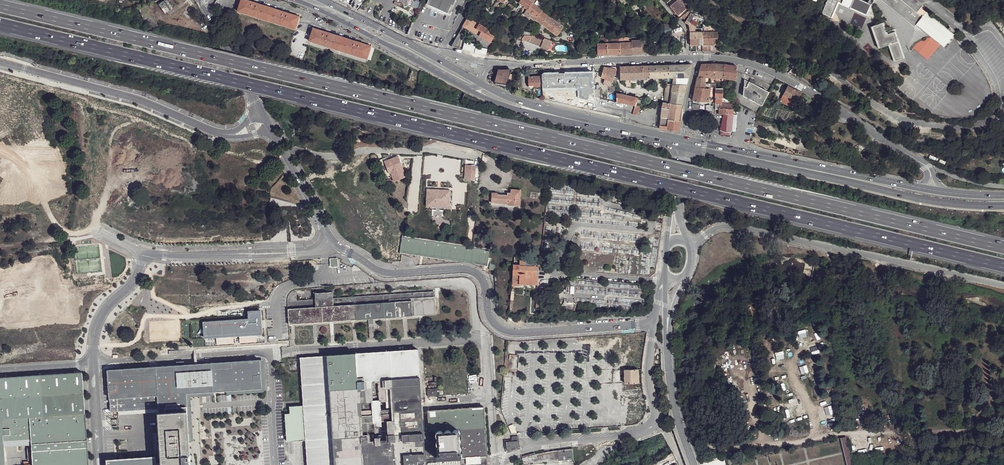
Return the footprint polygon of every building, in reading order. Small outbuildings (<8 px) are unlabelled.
[(158,4),(165,13),(174,6),(170,0),(164,0),(158,4)] [(246,0),(242,0),(238,12),(296,30),(300,17),(288,13),(256,3),(246,0)] [(395,2),(413,9),(415,2),(410,1),(411,0),(396,0),(395,2)] [(428,6),(451,16),(458,0),(431,0),(428,6)] [(519,3),(525,8),(527,9),(528,10),(532,3),(528,0),(521,0),(519,3)] [(546,4),(541,0),(535,0),(532,3),(542,10),(546,4)] [(679,0),(677,0),(670,5),(678,16),(681,13),(686,9),(682,5),(679,0)] [(831,18),(838,3),(866,14),(867,13),(870,5),(870,4),(868,3),(861,0),(827,0),(821,13),(822,14),(828,17),(831,18)] [(915,26),(923,17),(917,12),(902,0),(882,0),(915,26)] [(917,12),(921,7),(923,5),(917,0),(902,0),(917,12)] [(542,10),(532,3),(528,10),(527,9),(526,10),(531,14),(529,17),(534,20),(535,19),(540,23),(542,25),(548,16),(541,11),(542,10)] [(866,15),(866,14),(838,3),(831,18),(832,18),(839,4),(866,16),(866,15)] [(941,45),(944,47),(954,34),(921,7),(917,12),(923,17),(924,18),(918,26),(932,37),(941,45)] [(687,13),(688,12),(686,9),(681,13),(687,20),(690,15),(687,13)] [(687,20),(685,23),(689,25),(694,18),(694,17),(691,14),(690,15),(687,20)] [(563,28),(548,16),(542,25),(557,37),(563,28)] [(789,24),(790,20),(774,16),(773,20),(789,24)] [(496,34),(468,18),(463,27),(465,28),(473,32),(477,35),(481,37),(491,42),(496,34)] [(689,25),(685,23),(689,27),(689,30),(689,32),(695,32),(695,29),(700,21),(694,18),(689,25)] [(904,58),(897,36),(889,39),(883,22),(882,23),(889,44),(897,41),(903,58),(904,58)] [(683,30),(677,23),(675,24),(673,29),(674,33),(683,30)] [(889,44),(882,23),(872,26),(879,48),(889,44)] [(463,27),(457,36),(460,37),(460,38),(465,28),(463,27)] [(327,31),(314,28),(309,41),(368,59),(372,45),(360,42),(327,31)] [(472,44),(477,35),(473,32),(467,42),(472,44)] [(702,33),(690,33),(690,45),(702,45),(702,33)] [(704,33),(702,33),(702,45),(702,51),(717,51),(717,45),(714,45),(714,38),(713,33),(712,33),(704,33)] [(477,35),(472,44),(476,45),(475,49),(481,37),(477,35)] [(522,40),(523,42),(529,43),(549,50),(549,48),(552,42),(544,39),(544,40),(536,36),(536,37),(532,36),(528,35),(525,36),(522,39),(522,40)] [(457,36),(451,47),(454,48),(460,37),(457,36)] [(941,45),(932,37),(922,41),(917,44),(913,48),(928,60),(941,45)] [(607,44),(607,55),(620,55),(620,43),(619,39),(607,40),(607,44)] [(619,39),(620,43),(620,55),(632,54),(632,43),(632,41),(631,40),(631,39),(619,39)] [(634,40),(631,40),(632,41),(632,43),(632,54),(642,54),(647,54),(647,47),(646,47),(642,47),(641,42),(641,41),(634,41),(634,40)] [(903,58),(897,41),(889,44),(895,61),(903,58)] [(466,42),(464,50),(474,53),(475,49),(476,45),(472,44),(467,42),(466,42)] [(597,44),(598,55),(607,55),(607,44),(600,44),(597,44)] [(712,64),(711,78),(718,78),(722,78),(723,78),(724,65),(712,64)] [(691,65),(620,67),(620,80),(643,80),(643,78),(656,79),(673,78),(676,78),(675,85),(672,85),(672,87),(672,92),(685,93),(687,85),(691,65)] [(701,65),(697,78),(705,78),(707,78),(708,65),(701,65)] [(737,66),(724,65),(723,78),(736,80),(736,79),(737,66)] [(615,69),(613,69),(605,67),(601,77),(605,79),(612,82),(616,84),(616,77),(615,77),(614,77),(614,76),(616,70),(615,70),(615,69)] [(511,71),(498,71),(496,82),(507,84),(511,71)] [(542,86),(542,90),(589,100),(589,93),(594,93),(594,90),(594,85),(594,74),(542,74),(542,76),(542,86)] [(542,76),(528,77),(528,86),(533,86),(533,87),(542,86),(542,76)] [(705,78),(697,78),(695,88),(704,89),(705,84),(705,78)] [(749,82),(744,79),(743,96),(748,98),(747,99),(748,99),(762,106),(769,93),(767,92),(764,90),(754,85),(756,81),(751,79),(749,82)] [(801,94),(787,86),(779,101),(784,103),(785,104),(793,108),(801,94)] [(704,89),(695,88),(692,101),(708,102),(708,99),(709,98),(710,89),(704,89)] [(685,93),(672,92),(670,104),(683,105),(683,100),(684,98),(685,93)] [(638,98),(616,94),(616,102),(635,106),(638,98)] [(632,117),(638,114),(639,108),(639,107),(641,99),(638,98),(635,106),(632,117)] [(665,103),(662,103),(659,125),(659,129),(679,131),(683,105),(670,104),(665,103)] [(728,104),(727,104),(721,103),(721,104),(720,104),(720,110),(719,114),(724,114),(733,114),(733,106),(728,104)] [(733,114),(724,114),(720,130),(732,131),(733,114)] [(394,180),(406,176),(398,155),(389,158),(384,160),(389,172),(391,172),(394,180)] [(475,166),(465,166),(464,180),(474,181),(475,166)] [(450,190),(444,190),(444,192),(434,191),(435,189),(428,189),(427,206),(433,206),(433,203),(444,204),(444,207),(450,207),(450,190)] [(520,201),(521,191),(512,190),(511,193),(511,195),(507,195),(498,194),(498,193),(492,192),(491,203),(508,204),(508,206),(520,207),(521,201),(520,201)] [(405,236),(403,236),(401,253),(424,257),(426,239),(405,236)] [(426,239),(424,257),(444,260),(447,242),(426,239)] [(487,267),(490,249),(447,242),(444,260),(487,267)] [(338,258),(330,259),(330,266),(338,266),(338,258)] [(512,275),(537,275),(538,263),(535,263),(535,261),(526,261),(526,262),(519,261),(519,265),(513,265),(512,275)] [(537,285),(537,275),(512,275),(512,284),(537,285)] [(357,317),(356,297),(333,299),(333,293),(316,294),(316,300),(297,301),(296,291),(294,291),(293,292),(290,294),(289,296),(288,299),(287,302),(289,321),(357,317)] [(436,312),(434,293),(383,296),(384,315),(424,313),(436,312)] [(383,296),(356,297),(357,317),(384,315),(383,296)] [(260,334),(259,311),(247,312),(247,320),(203,322),(204,337),(260,334)] [(278,347),(278,343),(170,351),(170,355),(278,347)] [(488,462),(484,407),(428,411),(429,432),(423,432),(417,350),(300,358),(304,406),(290,407),(291,424),(286,424),(288,452),(307,451),(308,464),(450,464),(488,462)] [(108,371),(111,412),(159,409),(163,463),(156,464),(156,457),(108,460),(108,464),(191,464),(189,440),(193,440),(190,399),(213,397),(213,393),(221,392),(262,390),(260,361),(108,371)] [(262,390),(221,392),(221,395),(265,393),(263,361),(260,361),(262,390)] [(638,384),(637,370),(624,370),(624,377),(624,380),(625,381),(625,384),(638,384)] [(0,379),(0,464),(5,464),(4,448),(3,442),(30,440),(31,446),(27,446),(28,462),(32,461),(32,464),(88,464),(82,373),(0,379)] [(427,390),(428,398),(438,397),(438,389),(427,390)] [(509,426),(512,433),(517,433),(513,424),(509,426)] [(848,464),(854,464),(847,437),(841,438),(848,464)] [(519,444),(519,440),(514,440),(514,442),(507,442),(508,446),(509,449),(516,447),(516,448),(520,447),(519,444)] [(524,457),(524,458),(547,453),(548,462),(572,460),(571,445),(547,450),(524,457)] [(547,453),(524,458),(525,464),(548,462),(547,453)]
